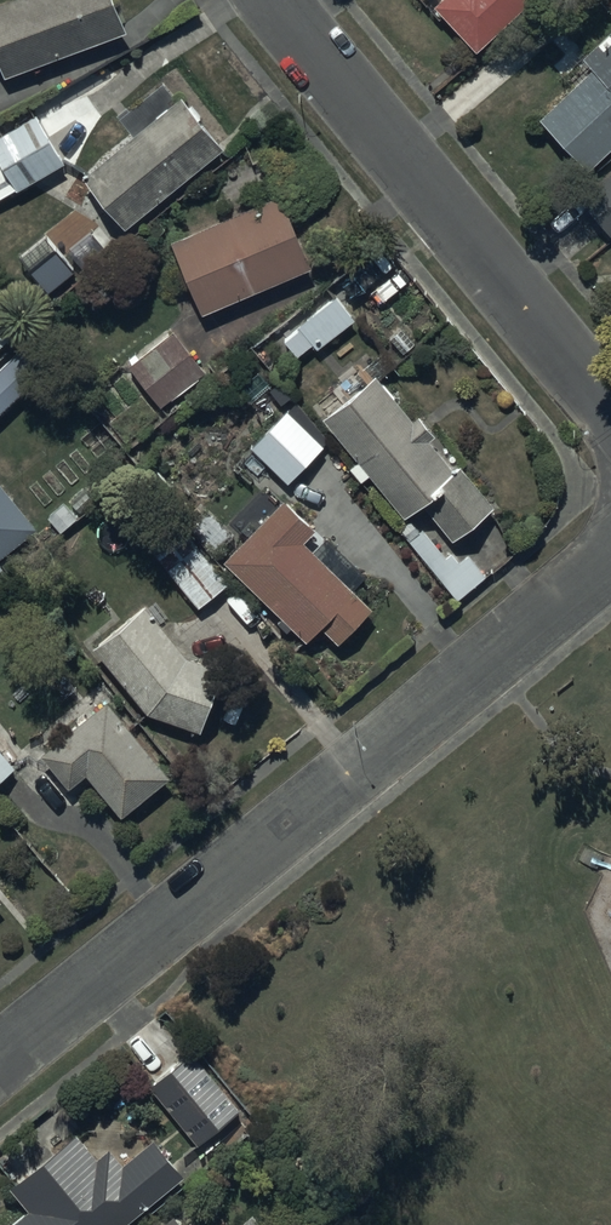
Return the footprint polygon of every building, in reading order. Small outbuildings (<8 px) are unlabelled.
[(0,3),(0,64),(4,75),(126,28),(115,0),(7,0),(0,3)] [(434,1),(475,47),(528,0),(435,0),(434,1)] [(583,53),(593,64),(539,114),(587,166),(610,143),(610,26),(583,53)] [(222,144),(177,91),(78,173),(123,227),(222,144)] [(37,112),(0,134),(0,195),(15,186),(17,189),(65,160),(37,112)] [(580,197),(610,233),(610,232),(610,169),(580,197)] [(281,193),(169,237),(202,312),(309,264),(281,193)] [(299,325),(283,337),(295,354),(313,341),(317,347),(354,317),(346,306),(377,281),(358,258),(327,284),(334,293),(297,323),(299,325)] [(198,364),(169,329),(127,365),(155,399),(198,364)] [(0,361),(0,411),(51,366),(26,337),(0,361)] [(375,372),(322,415),(404,514),(421,500),(452,538),(494,504),(460,463),(456,466),(439,445),(443,441),(419,412),(412,417),(375,372)] [(325,443),(287,408),(250,445),(288,481),(325,443)] [(36,525),(0,480),(0,553),(36,525)] [(315,526),(283,496),(224,559),(281,613),(274,620),(284,629),(289,623),(305,638),(319,624),(336,641),(371,604),(353,588),(367,574),(326,535),(323,538),(313,528),(315,526)] [(205,505),(188,523),(214,549),(232,531),(205,505)] [(170,523),(147,541),(198,604),(227,582),(187,531),(180,536),(170,523)] [(9,573),(0,562),(0,580),(9,573)] [(144,602),(93,643),(146,710),(200,729),(221,666),(186,654),(144,602)] [(169,773),(106,697),(40,750),(69,785),(86,771),(120,813),(169,773)] [(26,754),(0,721),(0,775),(26,754)] [(190,1048),(148,1084),(200,1145),(242,1110),(190,1048)] [(182,1170),(153,1135),(124,1160),(111,1144),(98,1156),(59,1109),(0,1158),(0,1164),(13,1179),(8,1183),(28,1207),(6,1224),(116,1224),(182,1170)] [(235,1224),(266,1224),(252,1210),(235,1224)] [(174,1212),(158,1224),(185,1224),(174,1212)]
